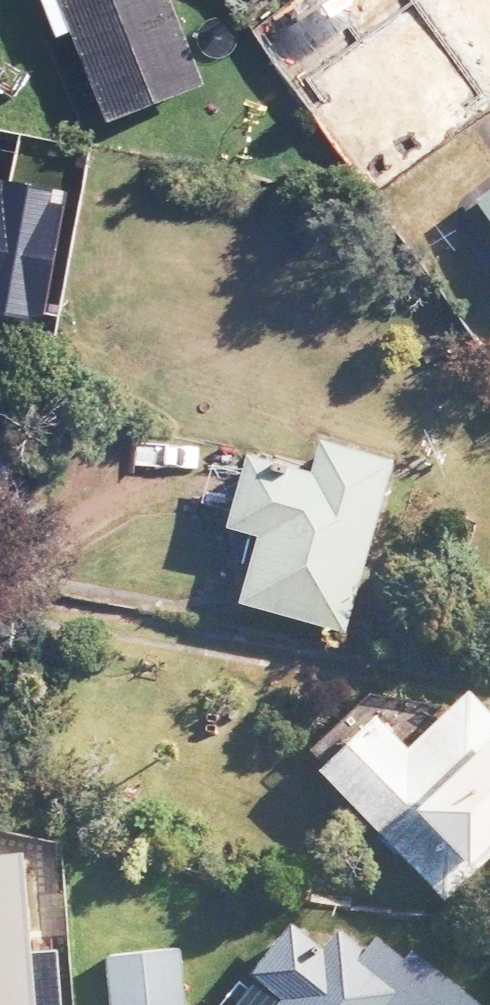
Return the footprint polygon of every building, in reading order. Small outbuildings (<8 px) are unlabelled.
[(51,43),(68,37),(103,129),(200,93),(166,0),(35,0),(51,43)] [(0,181),(0,242),(11,183),(0,181)] [(0,242),(0,316),(47,325),(71,194),(11,183),(0,242)] [(471,205),(489,231),(489,192),(471,205)] [(249,538),(230,602),(340,634),(379,494),(388,462),(312,440),(303,472),(238,453),(216,529),(249,538)] [(308,769),(440,902),(489,853),(489,719),(460,688),(399,749),(364,714),(308,769)] [(18,854),(0,855),(0,1004),(57,1004),(54,951),(23,952),(18,854)] [(218,1004),(475,1004),(476,1003),(406,949),(399,958),(369,935),(359,949),(333,928),(318,946),(285,920),(218,1004)] [(107,960),(112,1004),(181,1004),(174,952),(107,960)]
